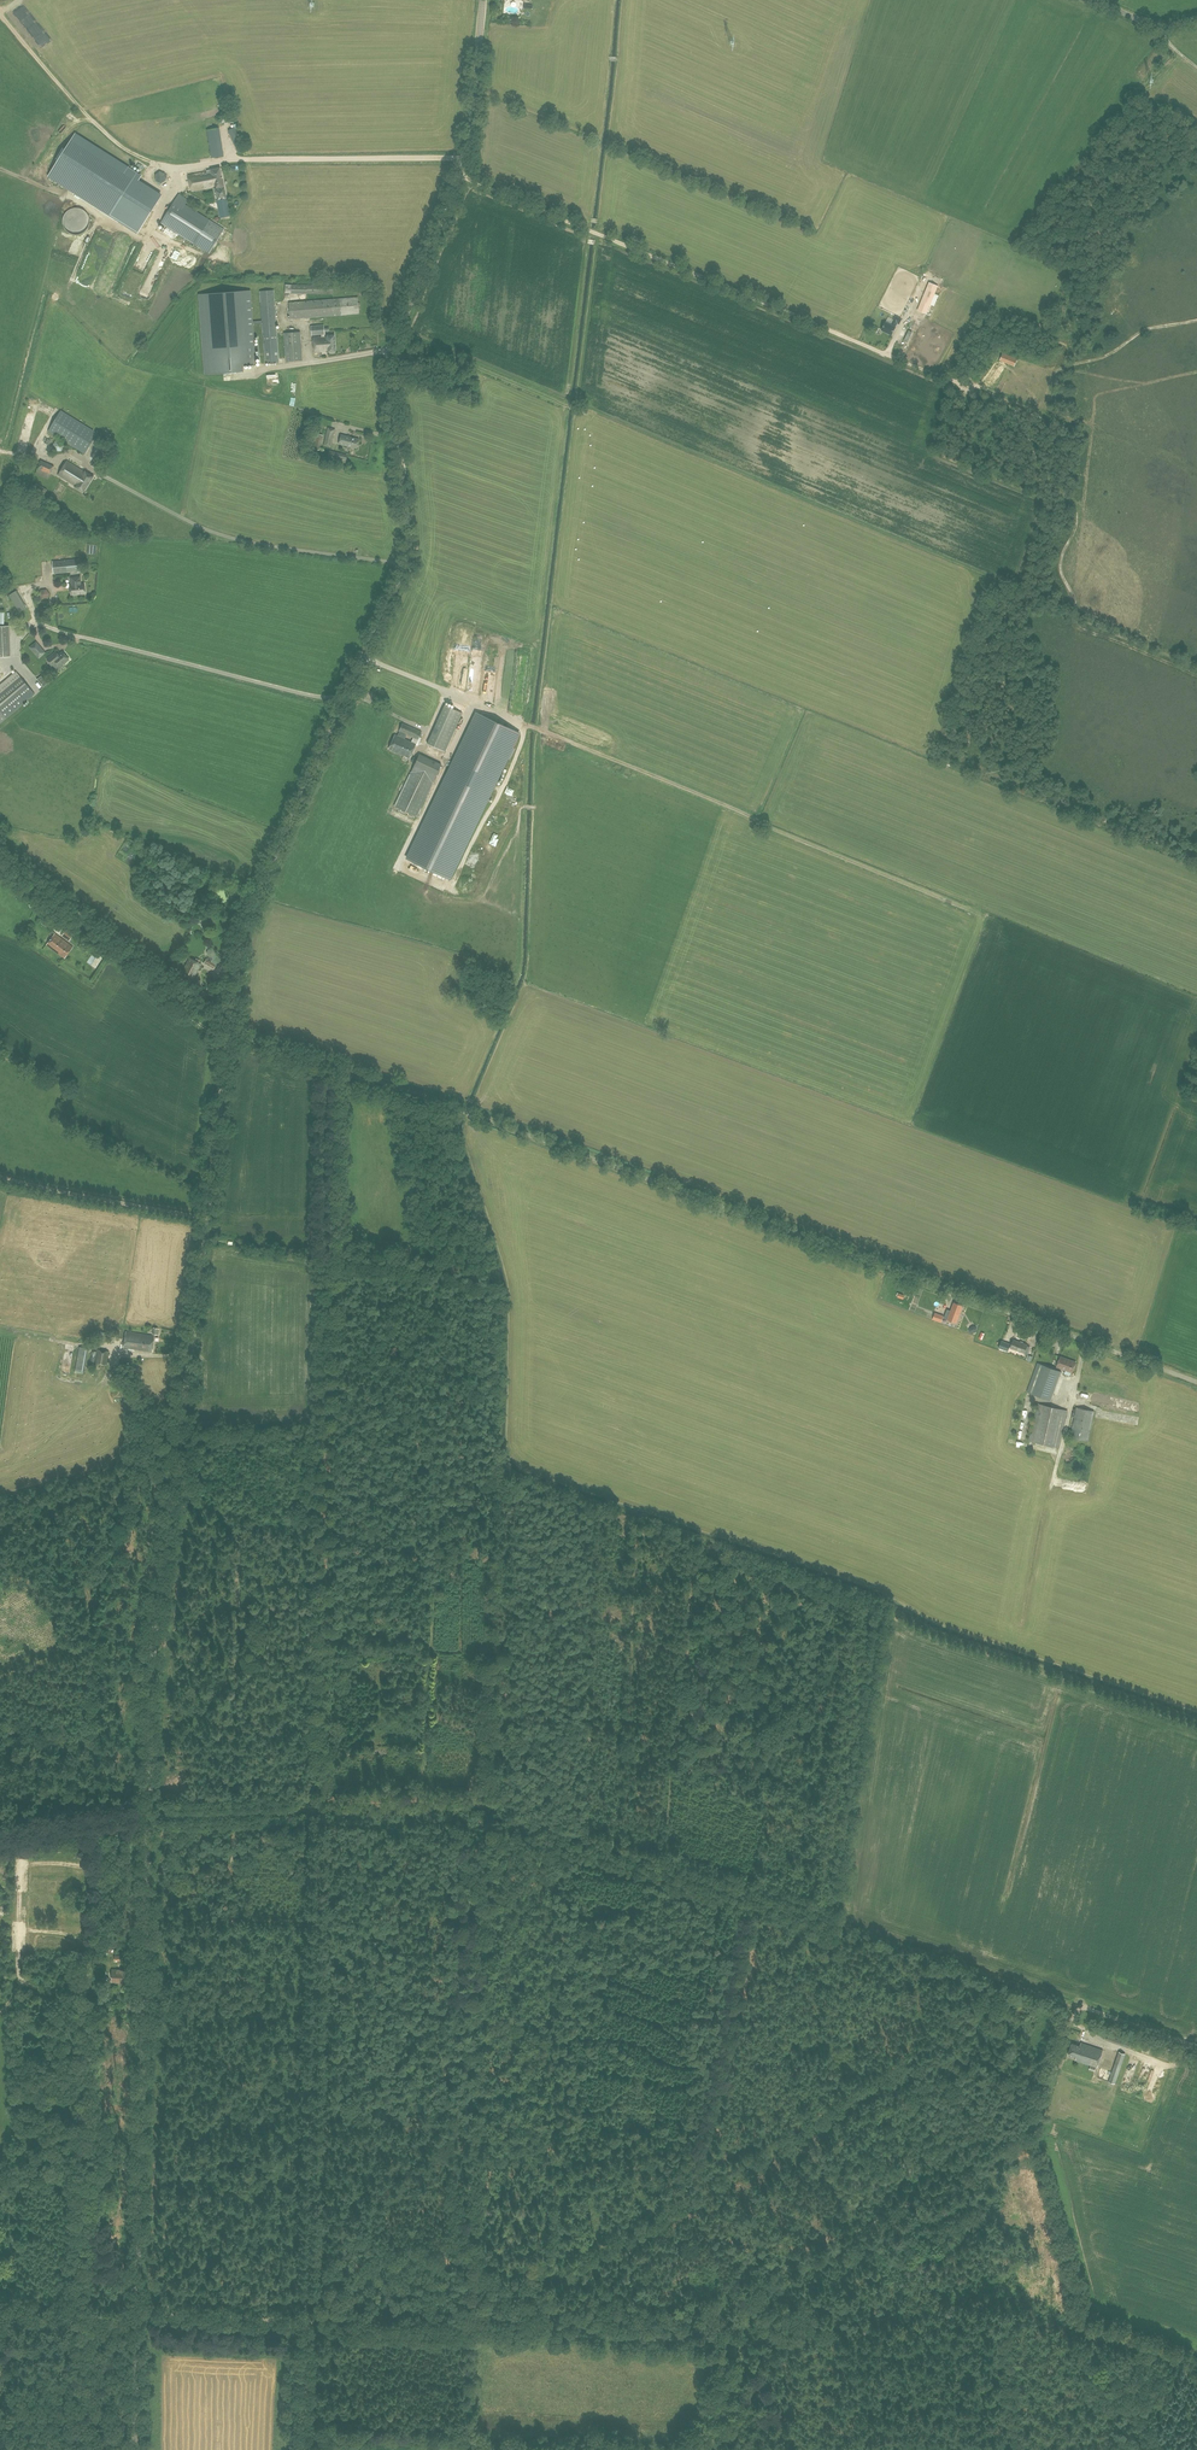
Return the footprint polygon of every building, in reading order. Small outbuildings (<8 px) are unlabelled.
[(229,130),(234,142),(240,139),(235,127),(229,130)] [(138,181),(141,176),(75,135),(49,176),(138,232),(161,196),(138,181)] [(224,156),(223,146),(211,148),(212,158),(224,156)] [(207,170),(207,172),(189,175),(192,191),(215,187),(215,188),(225,187),(221,168),(207,170)] [(166,171),(157,172),(157,181),(167,180),(166,171)] [(227,198),(225,187),(215,188),(220,218),(230,216),(226,198),(227,198)] [(225,229),(186,204),(189,200),(179,194),(161,223),(209,253),(225,229)] [(135,257),(140,258),(144,245),(139,244),(135,257)] [(927,314),(937,289),(938,286),(930,282),(928,286),(918,310),(927,314)] [(258,364),(255,324),(263,323),(266,363),(279,362),(274,290),(260,291),(263,320),(254,321),(254,320),(253,320),(251,296),(250,291),(250,290),(236,291),(198,294),(198,295),(205,375),(224,373),(244,372),(243,365),(258,364)] [(936,307),(941,296),(937,294),(933,305),(936,307)] [(358,297),(340,299),(289,303),(290,316),(288,316),(289,319),(341,315),(360,313),(358,297)] [(892,335),(898,323),(900,324),(902,319),(896,316),(893,321),(891,325),(886,323),(882,330),(892,335)] [(322,337),(313,338),(315,352),(328,351),(328,352),(336,351),(335,335),(327,335),(327,336),(325,337),(325,331),(330,331),(329,327),(324,328),(324,325),(311,326),(312,335),(322,334),(322,337)] [(301,331),(284,333),(286,362),(303,360),(301,331)] [(1001,360),(1015,366),(1018,359),(1004,353),(1001,360)] [(48,431),(85,453),(97,433),(61,410),(48,431)] [(331,447),(336,429),(328,427),(326,436),(324,445),(331,447)] [(321,444),(324,435),(314,433),(310,447),(320,450),(321,444)] [(340,444),(357,448),(359,439),(342,434),(340,444)] [(99,469),(111,450),(104,445),(91,465),(99,469)] [(347,455),(330,450),(328,458),(345,463),(347,455)] [(54,466),(49,464),(41,460),(38,467),(36,474),(48,479),(51,475),(54,466)] [(84,472),(72,464),(67,461),(58,475),(76,486),(75,487),(83,492),(93,476),(85,471),(84,472)] [(81,571),(80,559),(53,561),(54,574),(81,571)] [(71,577),(71,585),(70,585),(71,594),(85,593),(84,584),(81,584),(80,576),(71,577)] [(39,595),(42,599),(48,598),(49,594),(46,589),(41,590),(39,595)] [(10,656),(9,626),(0,626),(0,657),(10,656)] [(39,658),(46,653),(36,641),(29,647),(39,658)] [(54,653),(47,659),(53,666),(57,663),(60,667),(69,659),(63,652),(58,656),(56,656),(54,653)] [(0,685),(0,724),(35,694),(16,672),(0,685)] [(445,751),(462,713),(445,705),(427,743),(445,751)] [(519,733),(477,712),(407,859),(449,879),(519,733)] [(416,744),(405,739),(407,735),(418,740),(422,732),(403,723),(400,731),(398,735),(396,734),(389,748),(410,758),(416,744)] [(441,765),(435,763),(419,755),(418,757),(395,805),(417,816),(441,765)] [(46,918),(42,924),(47,928),(52,922),(46,918)] [(62,936),(69,941),(73,936),(66,930),(62,936)] [(47,945),(65,958),(73,947),(55,934),(47,945)] [(209,956),(208,959),(207,958),(204,963),(214,969),(217,964),(221,957),(215,954),(216,953),(215,950),(212,948),(209,949),(207,952),(208,956),(209,956)] [(194,977),(201,963),(190,957),(182,972),(194,977)] [(945,1318),(957,1322),(958,1322),(963,1305),(955,1302),(952,1311),(948,1310),(945,1318)] [(935,1313),(933,1319),(942,1322),(944,1316),(935,1313)] [(123,1347),(153,1352),(155,1336),(126,1331),(123,1347)] [(1010,1348),(1025,1353),(1028,1344),(1013,1339),(1010,1348)] [(1009,1351),(1011,1343),(1001,1340),(999,1348),(1009,1351)] [(98,1349),(96,1363),(107,1365),(109,1351),(98,1349)] [(1060,1356),(1056,1366),(1072,1372),(1075,1362),(1060,1356)] [(1038,1363),(1027,1391),(1050,1400),(1061,1371),(1038,1363)] [(1038,1404),(1029,1441),(1059,1448),(1067,1410),(1038,1404)] [(1094,1411),(1085,1409),(1077,1407),(1070,1437),(1088,1441),(1094,1411)] [(107,1948),(107,1940),(92,1940),(91,1948),(107,1948)] [(112,1969),(112,1982),(127,1983),(128,1970),(112,1969)] [(1103,2050),(1085,2044),(1081,2043),(1080,2046),(1072,2043),(1068,2054),(1076,2057),(1075,2060),(1091,2065),(1089,2069),(1095,2071),(1096,2067),(1097,2067),(1103,2050)] [(1115,2084),(1125,2054),(1119,2052),(1109,2082),(1115,2084)] [(1135,2076),(1128,2074),(1126,2082),(1132,2084),(1135,2076)] [(1153,2092),(1158,2081),(1154,2080),(1149,2091),(1153,2092)]
